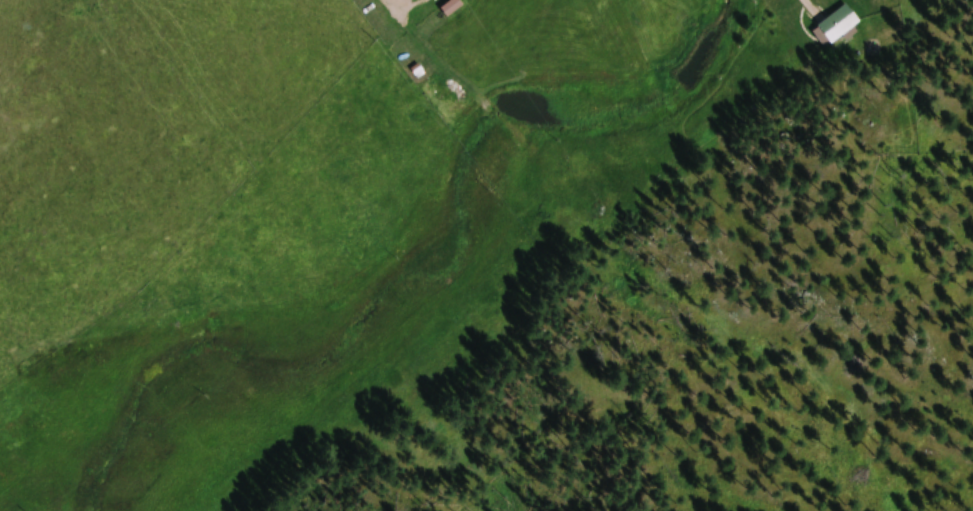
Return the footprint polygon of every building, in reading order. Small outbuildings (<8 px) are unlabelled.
[(464,0),(460,0),(447,9),(453,18),(469,7),(464,0)] [(864,28),(855,8),(821,24),(831,44),(864,28)]
